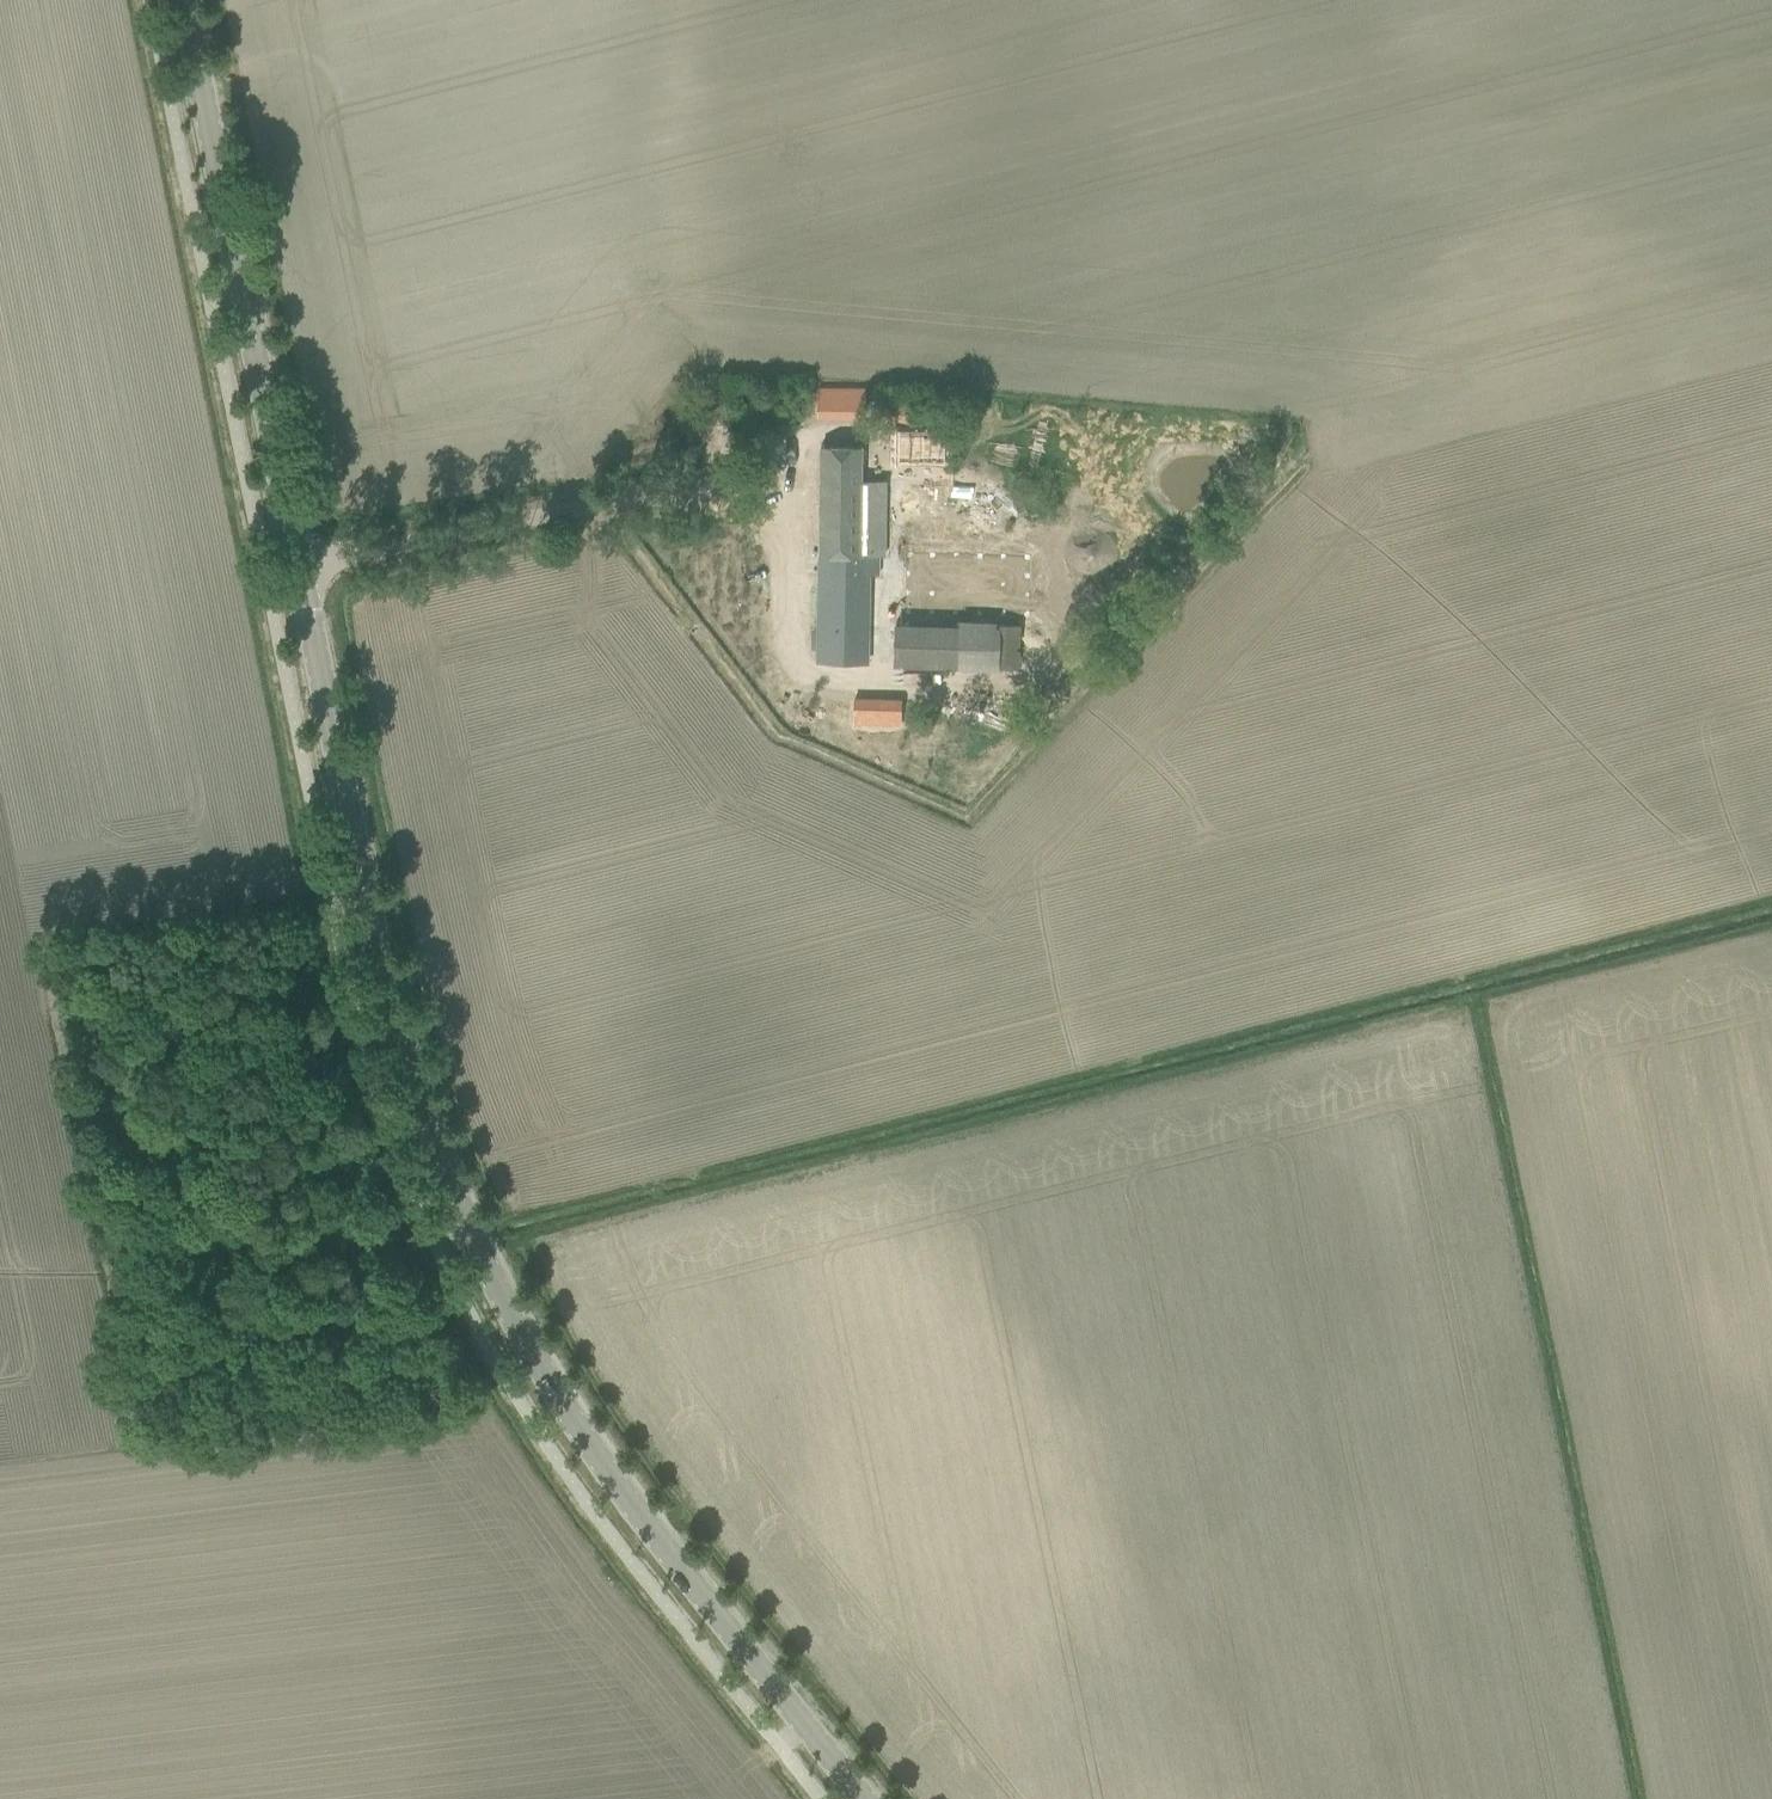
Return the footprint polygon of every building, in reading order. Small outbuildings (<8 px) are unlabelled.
[(897,440),(923,440),(923,424),(897,424),(897,440)] [(898,444),(898,474),(940,474),(939,444),(898,444)] [(861,470),(862,446),(821,446),(817,661),(867,662),(868,575),(878,575),(880,502),(894,502),(894,483),(880,483),(880,481),(861,481),(861,470)] [(922,529),(913,573),(980,587),(988,543),(922,529)] [(900,596),(925,597),(926,581),(901,579),(900,596)] [(998,626),(999,606),(896,603),(895,663),(1016,667),(1018,626),(998,626)] [(846,720),(879,727),(882,709),(849,702),(846,720)]
